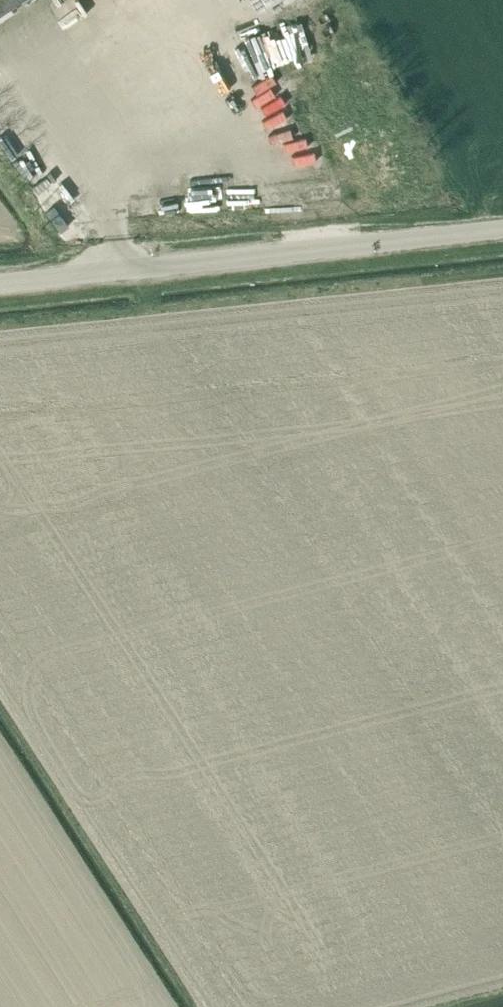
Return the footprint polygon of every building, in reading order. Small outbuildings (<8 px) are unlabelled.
[(20,0),(0,0),(0,14),(20,0)]
